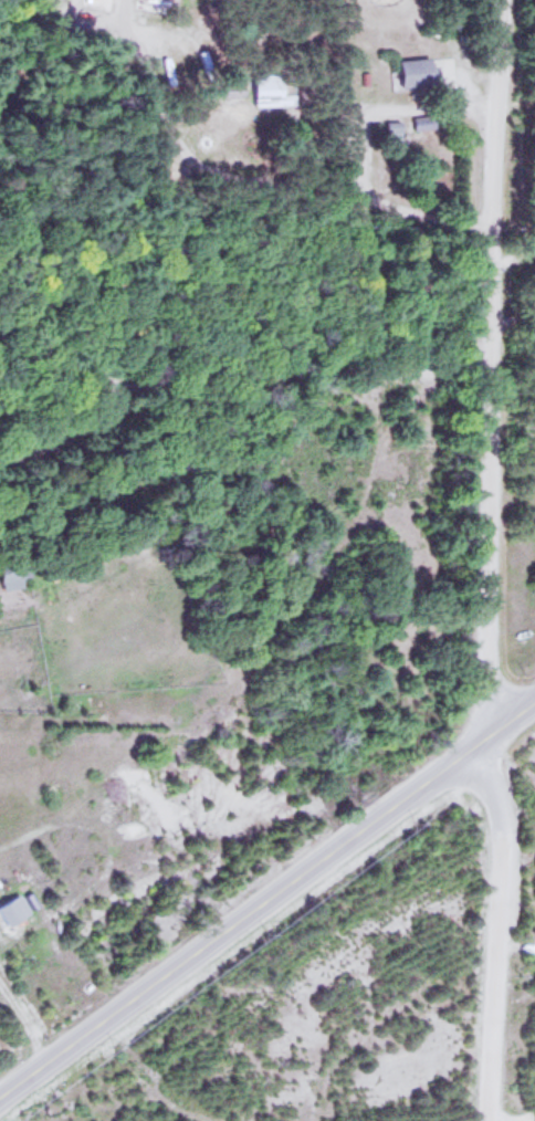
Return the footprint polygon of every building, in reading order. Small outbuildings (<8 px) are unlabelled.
[(401,57),(402,82),(440,80),(439,55),(401,57)] [(255,74),(255,103),(287,103),(287,74),(255,74)] [(436,114),(415,115),(415,126),(436,126),(436,114)] [(402,136),(402,119),(388,119),(388,136),(402,136)] [(30,576),(30,557),(3,557),(3,586),(25,586),(25,576),(30,576)] [(8,925),(31,912),(20,893),(0,904),(0,912),(8,925)]
